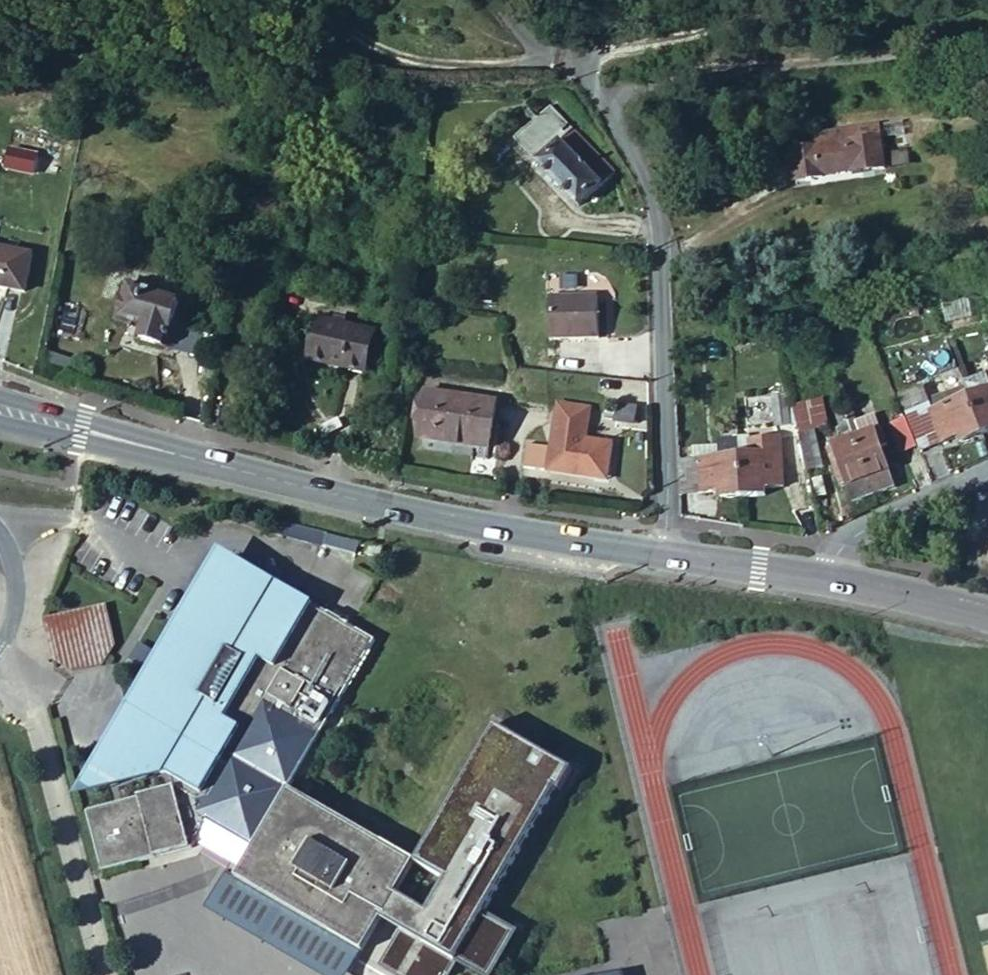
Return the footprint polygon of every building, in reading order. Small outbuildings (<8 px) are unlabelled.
[(515,146),(536,170),(573,131),(553,108),(515,146)] [(573,131),(536,170),(580,218),(618,183),(573,131)] [(817,149),(791,155),(795,188),(823,184),(823,178),(853,173),(854,179),(886,174),(880,140),(847,145),(845,132),(816,136),(817,149)] [(31,292),(36,253),(0,247),(0,286),(31,292)] [(142,344),(168,353),(181,303),(131,286),(120,325),(145,334),(142,344)] [(550,342),(598,345),(599,299),(550,296),(550,342)] [(307,367),(367,380),(376,335),(319,322),(307,367)] [(422,438),(490,450),(495,403),(428,389),(422,438)] [(964,397),(979,434),(987,430),(987,389),(964,397)] [(788,408),(785,391),(764,393),(771,424),(791,420),(788,408)] [(979,434),(964,397),(927,410),(939,442),(957,435),(959,441),(979,434)] [(939,442),(927,410),(923,399),(902,408),(918,449),(939,442)] [(788,408),(791,420),(794,433),(811,429),(822,427),(817,401),(788,408)] [(617,430),(636,433),(638,415),(618,412),(617,430)] [(873,415),(845,425),(848,433),(850,439),(878,429),(873,415)] [(794,433),(803,473),(819,469),(811,429),(794,433)] [(883,444),(878,429),(850,439),(871,496),(891,489),(876,447),(883,444)] [(850,439),(848,433),(840,436),(842,441),(823,447),(829,465),(835,463),(850,504),(871,496),(850,439)] [(548,475),(606,485),(610,447),(553,438),(548,475)] [(689,460),(674,460),(676,493),(717,491),(718,497),(739,496),(736,457),(735,443),(735,439),(714,440),(714,447),(715,459),(689,460)] [(745,457),(775,455),(774,439),(744,442),(745,457)] [(744,442),(735,443),(736,457),(745,457),(744,442)] [(689,447),(689,460),(715,459),(714,447),(689,447)] [(736,457),(739,496),(760,495),(760,488),(778,488),(776,455),(775,455),(745,457),(736,457)] [(334,543),(347,546),(349,538),(335,534),(334,543)] [(359,640),(213,565),(144,703),(130,730),(143,737),(159,784),(162,785),(166,797),(80,827),(100,886),(186,857),(194,848),(210,828),(256,851),(247,874),(241,887),(371,954),(417,860),(283,790),(359,640)] [(75,676),(103,668),(114,646),(102,604),(41,623),(53,664),(75,676)] [(143,737),(130,730),(96,793),(146,780),(159,784),(143,737)] [(194,848),(247,874),(256,851),(210,828),(194,848)]
